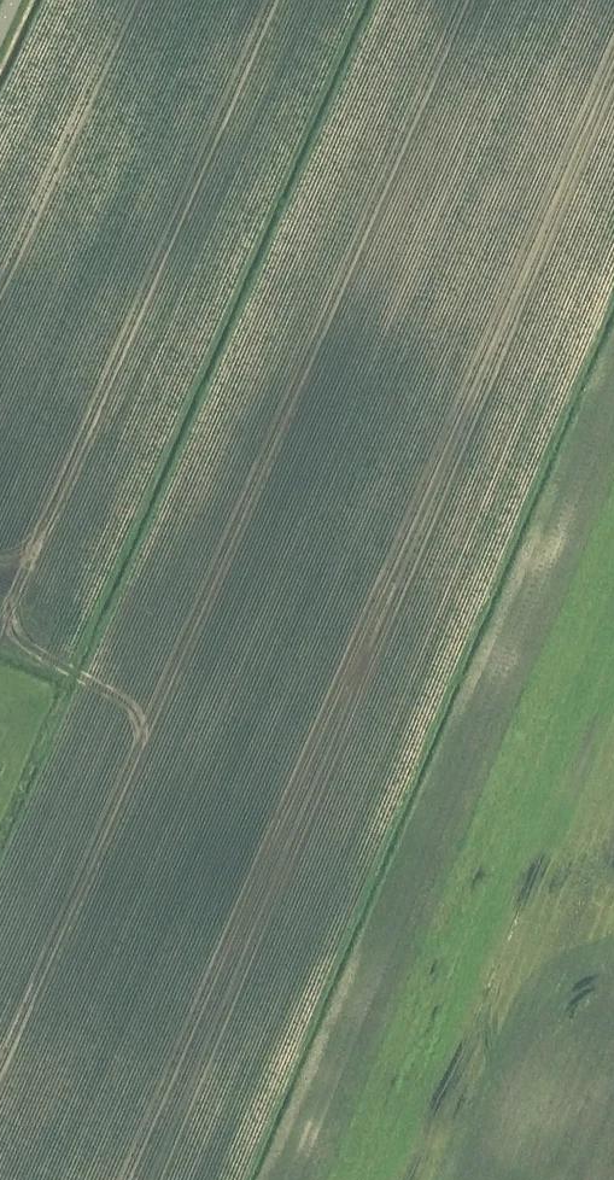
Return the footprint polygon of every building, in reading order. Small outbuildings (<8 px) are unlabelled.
[(97,915),(92,928),(101,932),(106,918),(97,915)] [(88,936),(83,950),(92,953),(97,940),(88,936)] [(83,950),(77,963),(86,967),(92,953),(83,950)] [(71,979),(65,992),(74,996),(80,983),(71,979)] [(65,992),(60,1006),(69,1009),(74,996),(65,992)] [(144,1019),(139,1032),(147,1036),(153,1022),(144,1019)] [(139,1032),(133,1045),(142,1049),(147,1036),(139,1032)] [(123,1069),(118,1083),(126,1086),(132,1073),(123,1069)] [(118,1083),(112,1096),(121,1100),(126,1086),(118,1083)] [(6,1098),(3,1107),(16,1112),(20,1104),(6,1098)] [(41,1112),(38,1121),(51,1127),(55,1118),(41,1112)] [(55,1118),(51,1127),(64,1132),(68,1123),(55,1118)] [(112,1143),(108,1152),(122,1157),(125,1148),(112,1143)] [(125,1148),(122,1157),(135,1163),(139,1154),(125,1148)] [(155,1161),(151,1170),(165,1175),(168,1166),(155,1161)] [(165,1175),(177,1179),(178,1179),(182,1172),(168,1166),(165,1175)] [(86,1179),(112,1179),(113,1179),(90,1170),(86,1179)]
